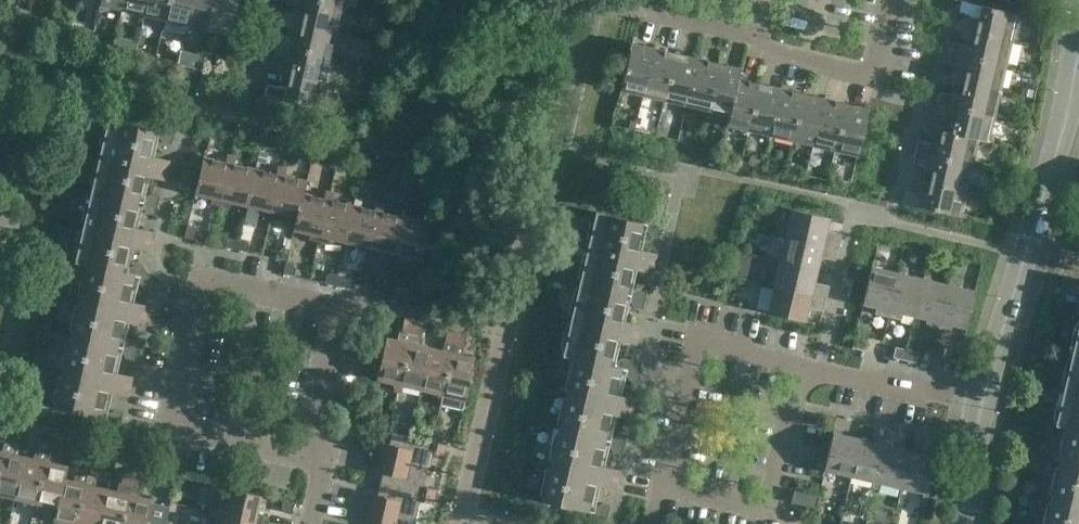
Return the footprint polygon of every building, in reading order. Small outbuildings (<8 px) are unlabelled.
[(125,0),(103,0),(102,4),(123,9),(125,0)] [(147,0),(125,0),(123,9),(144,14),(147,0)] [(170,0),(147,0),(144,14),(165,19),(170,0)] [(193,0),(170,0),(165,19),(187,24),(193,0)] [(215,0),(193,0),(187,24),(209,29),(215,0)] [(209,29),(231,34),(239,0),(215,0),(209,29)] [(345,7),(315,0),(286,0),(285,5),(296,7),(306,9),(303,24),(339,32),(345,7)] [(980,17),(976,32),(1012,41),(1018,14),(961,1),(958,13),(969,15),(970,14),(980,17)] [(382,14),(389,16),(391,5),(385,4),(382,14)] [(379,27),(386,29),(388,18),(382,17),(379,27)] [(333,58),(339,32),(303,24),(300,38),(289,36),(290,35),(278,32),(276,44),(333,58)] [(1006,66),(1012,41),(976,32),(973,46),(962,44),(963,43),(951,40),(949,53),(1006,66)] [(115,35),(112,48),(134,53),(138,40),(115,35)] [(642,94),(653,46),(652,48),(631,43),(620,89),(642,94)] [(327,83),(333,58),(276,44),(273,55),(284,58),(285,57),(294,59),(291,75),(327,83)] [(664,99),(675,53),(653,48),(654,47),(653,46),(642,94),(664,99)] [(192,52),(188,66),(199,69),(203,54),(192,52)] [(685,105),(697,56),(696,56),(696,58),(675,53),(664,99),(685,105)] [(1000,92),(1006,66),(949,53),(946,63),(957,66),(958,65),(968,67),(964,83),(1000,92)] [(707,110),(718,63),(697,58),(697,56),(685,105),(707,110)] [(740,68),(718,63),(707,110),(728,115),(726,125),(727,125),(738,78),(740,68)] [(361,65),(357,80),(374,84),(378,69),(361,65)] [(322,107),(327,83),(291,75),(288,89),(278,87),(278,86),(267,83),(264,95),(329,110),(329,109),(322,107)] [(748,130),(759,83),(750,81),(738,78),(727,125),(748,130)] [(769,135),(781,86),(780,86),(780,88),(767,85),(759,83),(748,130),(769,135)] [(994,117),(1000,92),(964,83),(961,97),(951,94),(939,91),(937,103),(994,117)] [(791,140),(802,93),(781,88),(781,87),(781,86),(769,135),(791,140)] [(1022,87),(1020,96),(1031,99),(1034,89),(1022,87)] [(813,145),(824,96),(823,96),(823,98),(802,93),(791,140),(813,145)] [(834,150),(845,103),(824,98),(824,97),(824,96),(813,145),(834,150)] [(868,108),(845,103),(834,150),(857,155),(868,108)] [(989,142),(994,117),(937,103),(934,114),(945,117),(946,116),(956,118),(953,133),(942,130),(942,131),(978,140),(978,139),(989,142)] [(169,160),(154,157),(159,136),(162,142),(171,144),(174,133),(107,118),(105,128),(91,190),(137,201),(143,202),(157,205),(159,195),(151,193),(144,197),(149,176),(164,180),(169,160)] [(972,164),(978,140),(942,131),(939,146),(928,144),(928,143),(917,140),(915,151),(972,164)] [(966,190),(972,164),(915,151),(912,163),(923,166),(924,165),(934,167),(930,182),(966,190)] [(219,206),(231,156),(226,155),(225,162),(203,157),(195,193),(211,197),(210,204),(219,206)] [(246,205),(254,169),(233,164),(235,157),(231,156),(219,206),(229,209),(231,202),(246,205)] [(749,156),(747,163),(762,167),(764,160),(749,156)] [(270,218),(282,168),(277,167),(276,173),(254,169),(246,205),(262,209),(260,216),(270,218)] [(296,217),(302,193),(303,193),(306,180),(284,175),(286,169),(282,168),(270,218),(280,221),(281,213),(296,217)] [(961,215),(966,190),(930,182),(927,197),(917,194),(917,193),(906,191),(903,203),(967,218),(968,217),(961,215)] [(143,202),(137,201),(91,190),(74,261),(87,265),(133,276),(133,275),(139,276),(139,278),(153,281),(143,267),(143,266),(134,264),(128,268),(133,247),(148,251),(152,232),(137,228),(142,207),(146,213),(155,215),(157,205),(143,202)] [(318,243),(329,192),(325,191),(324,198),(303,193),(302,193),(296,217),(293,230),(309,233),(308,240),(318,243)] [(344,241),(353,204),(332,200),(334,193),(329,192),(318,243),(328,245),(329,238),(344,241)] [(368,254),(380,204),(376,203),(374,210),(353,204),(344,241),(360,245),(359,252),(368,254)] [(395,253),(404,217),(383,212),(384,205),(380,204),(368,254),(378,257),(380,250),(395,253)] [(825,234),(829,218),(792,209),(787,233),(780,232),(780,234),(838,248),(841,235),(832,233),(831,235),(825,234)] [(595,211),(579,283),(625,294),(645,298),(647,288),(638,286),(632,290),(637,270),(652,273),(656,254),(641,250),(646,229),(650,236),(659,238),(661,227),(595,211)] [(425,222),(404,217),(395,253),(411,257),(410,264),(420,266),(432,216),(427,215),(425,222)] [(195,228),(187,226),(184,237),(195,240),(197,231),(195,228)] [(835,260),(838,248),(780,234),(779,237),(785,238),(780,261),(817,270),(821,254),(826,255),(826,258),(835,260)] [(237,249),(239,238),(232,236),(228,239),(226,247),(237,249)] [(247,240),(239,238),(237,249),(247,252),(249,243),(247,240)] [(278,251),(276,258),(287,261),(290,250),(282,248),(278,251)] [(813,284),(817,270),(780,261),(775,284),(768,282),(768,285),(826,299),(830,285),(820,283),(819,286),(813,284)] [(293,264),(286,262),(283,273),(294,276),(296,267),(293,264)] [(133,275),(133,276),(87,265),(70,335),(117,345),(123,347),(137,350),(139,341),(131,338),(124,342),(129,321),(144,325),(148,306),(133,302),(138,281),(142,288),(151,290),(153,281),(139,278),(139,276),(133,275)] [(888,317),(898,273),(871,267),(862,303),(878,307),(877,313),(875,312),(875,314),(888,317)] [(335,285),(338,274),(330,273),(326,275),(325,283),(335,285)] [(915,316),(923,279),(898,273),(888,317),(900,320),(901,318),(898,318),(900,312),(915,316)] [(345,276),(338,274),(335,285),(346,288),(347,280),(345,276)] [(939,329),(949,284),(923,279),(915,316),(930,319),(928,325),(926,324),(925,325),(939,329)] [(645,298),(625,294),(579,283),(562,355),(574,358),(621,369),(621,368),(627,369),(627,371),(639,374),(631,360),(623,357),(616,361),(621,341),(636,344),(640,325),(625,321),(630,300),(633,306),(643,309),(645,298)] [(386,297),(388,286),(381,284),(377,287),(375,295),(386,297)] [(975,290),(949,284),(939,329),(951,332),(952,330),(949,330),(950,324),(966,328),(975,290)] [(823,311),(826,299),(768,285),(767,287),(773,289),(768,313),(805,321),(809,305),(814,306),(814,309),(823,311)] [(396,288),(388,286),(386,297),(396,300),(398,292),(396,288)] [(1071,353),(1078,355),(1078,318),(1071,353)] [(411,333),(414,321),(404,319),(402,331),(411,333)] [(424,324),(414,321),(411,333),(421,336),(424,324)] [(455,343),(457,332),(447,329),(445,341),(455,343)] [(397,391),(408,343),(411,333),(402,331),(400,341),(386,337),(377,379),(395,384),(394,390),(397,391)] [(467,334),(457,332),(455,343),(464,345),(467,334)] [(421,389),(430,348),(419,345),(421,336),(411,333),(408,343),(397,391),(402,392),(403,385),(421,389)] [(123,347),(117,345),(70,335),(54,407),(120,422),(123,411),(114,409),(107,413),(112,392),(128,396),(132,376),(117,372),(122,351),(126,358),(134,360),(137,350),(123,347)] [(855,337),(853,348),(865,351),(867,340),(855,337)] [(441,401),(453,353),(455,343),(445,341),(443,350),(430,348),(421,389),(439,394),(437,401),(441,401)] [(455,343),(453,353),(441,401),(441,404),(463,410),(475,358),(462,355),(464,345),(455,343)] [(904,360),(907,349),(896,347),(893,357),(904,360)] [(918,352),(907,349),(904,360),(916,363),(918,352)] [(1071,353),(1054,425),(1067,428),(1078,431),(1078,355),(1071,353)] [(621,368),(621,369),(574,358),(558,429),(605,439),(611,441),(625,444),(627,434),(618,432),(612,436),(617,415),(631,419),(636,399),(621,396),(626,375),(630,381),(639,383),(640,375),(639,374),(627,371),(627,369),(621,368)] [(958,362),(946,359),(944,369),(956,372),(958,362)] [(851,475),(859,439),(844,435),(845,429),(848,430),(850,420),(837,417),(824,476),(827,477),(828,470),(851,475)] [(875,488),(888,429),(875,426),(873,436),(876,436),(875,442),(859,439),(851,475),(874,481),(872,487),(875,488)] [(1067,428),(1050,498),(1078,505),(1078,431),(1067,428)] [(605,439),(558,429),(542,501),(608,516),(610,505),(602,503),(595,507),(600,486),(615,490),(620,470),(605,467),(609,446),(613,452),(622,454),(625,444),(611,441),(605,439)] [(901,487),(910,450),(895,447),(896,441),(899,442),(901,432),(888,429),(875,488),(877,488),(879,482),(901,487)] [(17,432),(7,430),(5,441),(14,443),(17,432)] [(383,447),(381,457),(428,468),(432,450),(444,453),(446,445),(392,432),(388,449),(384,448),(385,447),(383,447)] [(48,451),(50,439),(41,437),(38,449),(48,451)] [(925,454),(910,450),(901,487),(924,492),(923,499),(927,500),(940,441),(926,438),(924,447),(927,448),(925,454)] [(60,442),(50,439),(48,451),(57,454),(60,442)] [(24,456),(12,453),(14,443),(5,441),(2,451),(0,460),(0,494),(14,497),(24,456)] [(34,509),(45,461),(48,451),(38,449),(36,458),(24,456),(14,497),(32,501),(30,508),(34,509)] [(188,478),(190,469),(194,453),(182,450),(176,475),(188,478)] [(424,486),(428,468),(381,457),(378,468),(380,468),(380,467),(384,468),(380,484),(434,496),(436,489),(424,486)] [(88,474),(91,462),(81,460),(78,472),(88,474)] [(56,507),(66,465),(45,461),(34,509),(38,510),(40,503),(56,507)] [(100,465),(91,462),(88,474),(98,476),(100,465)] [(86,483),(88,474),(78,472),(76,481),(65,478),(68,466),(66,465),(56,507),(53,520),(71,523),(76,523),(86,483)] [(131,484),(134,472),(124,470),(121,482),(131,484)] [(140,486),(143,475),(134,472),(131,484),(140,486)] [(129,493),(131,484),(121,482),(119,491),(107,488),(98,523),(122,523),(129,493)] [(107,488),(86,483),(76,523),(98,523),(107,488)] [(129,493),(122,523),(145,523),(151,499),(138,496),(140,486),(131,484),(129,493)] [(432,504),(434,496),(380,484),(376,500),(373,499),(373,498),(372,497),(369,508),(416,519),(420,501),(432,504)] [(212,507),(211,511),(261,523),(262,520),(257,511),(261,495),(224,487),(224,486),(219,509),(212,507)] [(819,495),(794,489),(791,502),(816,508),(819,495)] [(1050,498),(1044,523),(1078,523),(1078,505),(1050,498)] [(169,523),(170,501),(151,499),(150,521),(169,523)] [(294,503),(283,500),(282,508),(284,512),(292,513),(294,503)] [(416,520),(416,519),(369,508),(367,519),(368,519),(368,518),(372,518),(371,523),(415,523),(416,520)] [(261,523),(211,511),(210,515),(217,517),(215,523),(261,523)]
